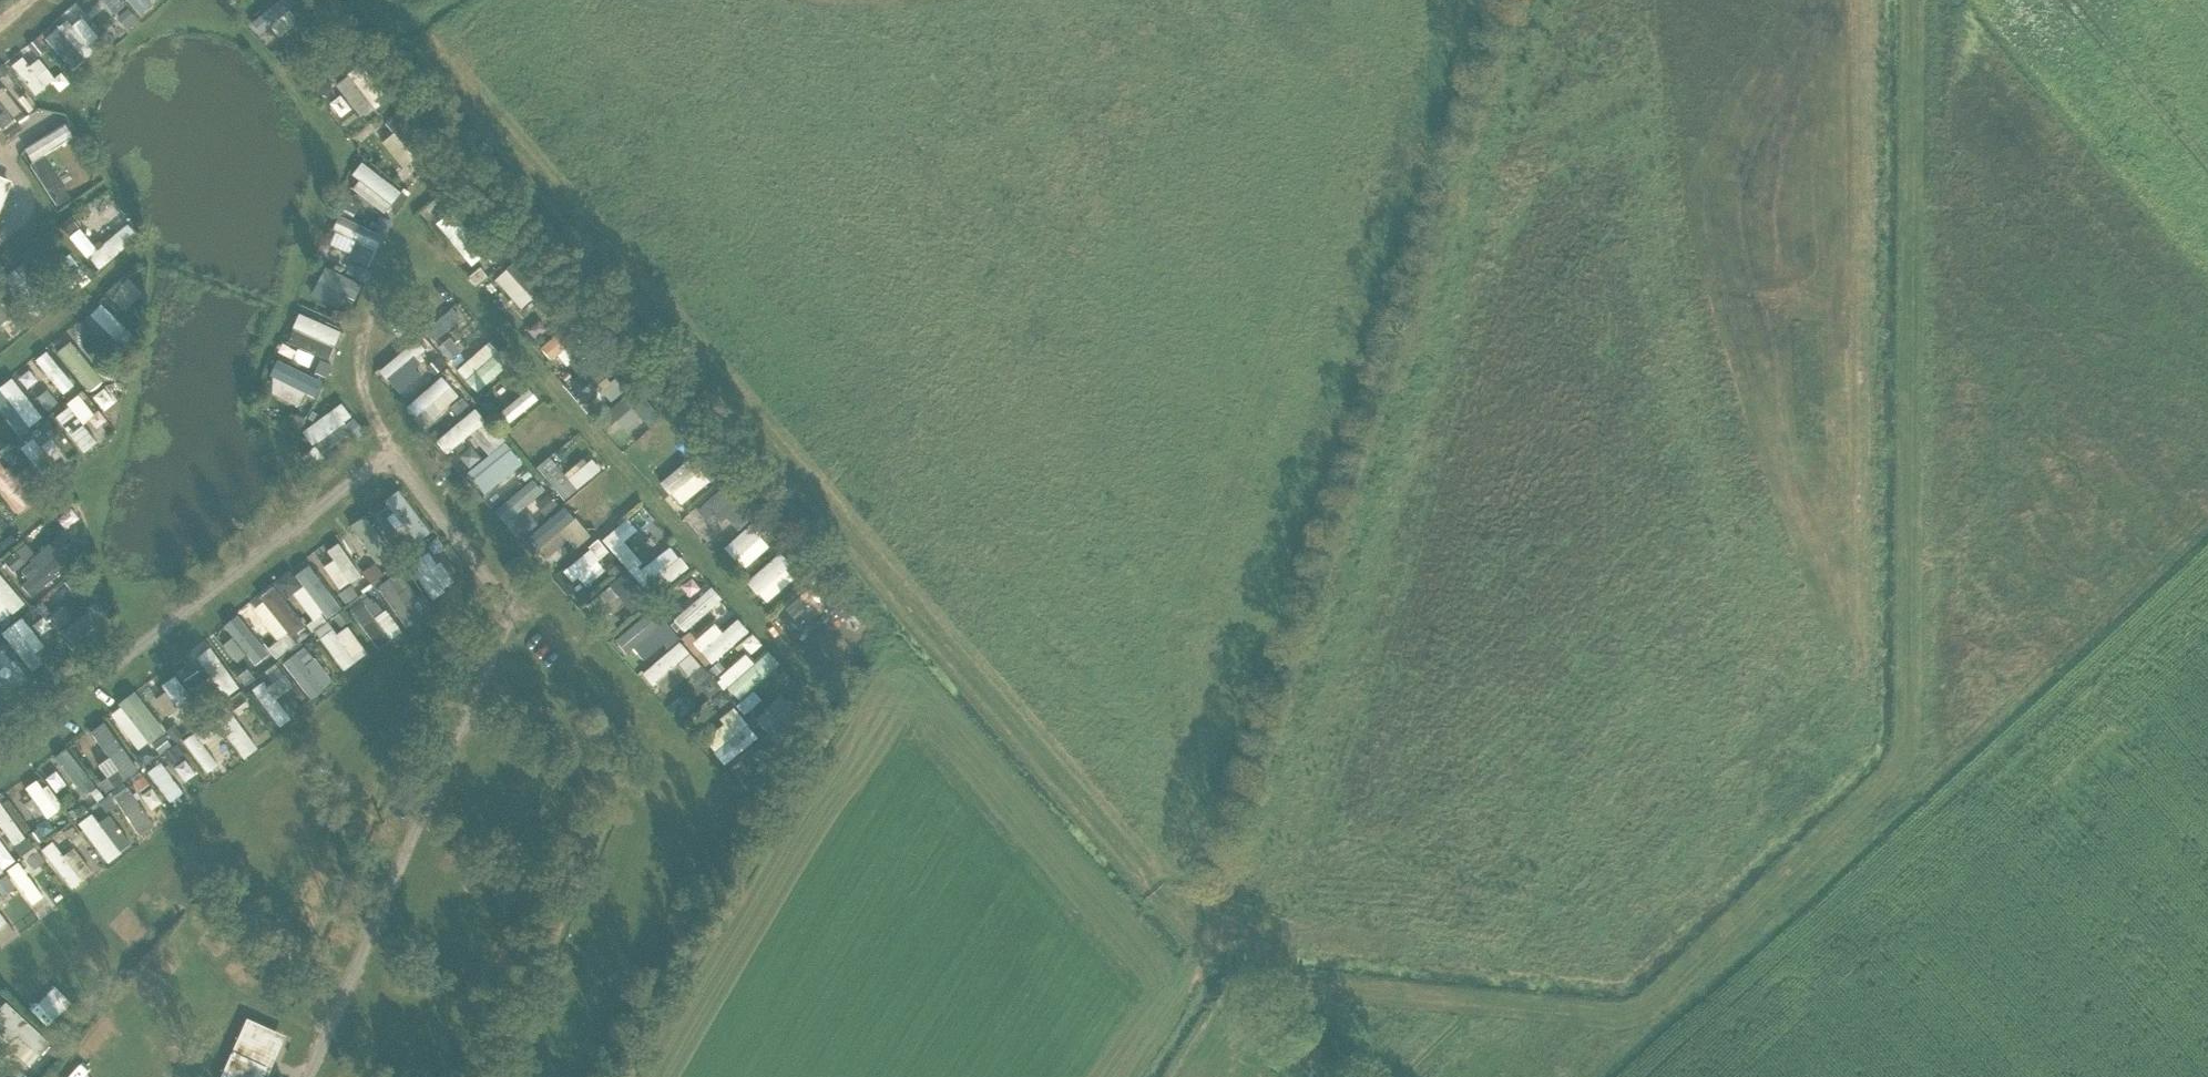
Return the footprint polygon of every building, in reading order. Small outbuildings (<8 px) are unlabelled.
[(77,11),(110,48),(120,39),(106,23),(118,12),(107,0),(89,0),(77,11)] [(299,20),(291,11),(301,2),(299,0),(278,0),(252,23),(272,44),(299,20)] [(27,46),(36,58),(44,52),(34,40),(27,46)] [(29,50),(10,65),(35,95),(54,80),(29,50)] [(8,74),(1,65),(0,66),(0,80),(8,74)] [(339,79),(357,119),(386,105),(367,66),(339,79)] [(331,85),(319,82),(316,95),(328,98),(331,85)] [(1,131),(23,114),(1,86),(0,87),(0,129),(1,131)] [(45,155),(74,137),(65,122),(23,148),(58,205),(71,198),(45,155)] [(359,196),(385,214),(402,189),(363,163),(354,175),(367,184),(359,196)] [(11,183),(0,178),(0,211),(11,183)] [(330,261),(349,268),(359,242),(379,249),(385,233),(346,218),(330,261)] [(78,229),(70,219),(59,227),(68,238),(78,229)] [(101,265),(138,238),(129,226),(92,252),(101,265)] [(355,257),(370,264),(377,251),(361,244),(355,257)] [(510,268),(496,278),(523,314),(537,304),(510,268)] [(122,357),(138,339),(101,304),(84,322),(122,357)] [(323,381),(342,330),(297,313),(277,364),(323,381)] [(433,384),(447,374),(419,339),(382,368),(398,388),(422,370),(433,384)] [(273,380),(315,396),(320,383),(278,367),(273,380)] [(429,421),(460,396),(444,377),(414,401),(429,421)] [(1,387),(36,433),(19,446),(45,479),(71,459),(10,380),(1,387)] [(501,413),(509,423),(536,398),(528,389),(501,413)] [(304,430),(321,453),(359,425),(341,402),(304,430)] [(477,410),(435,439),(445,453),(487,424),(477,410)] [(623,423),(635,437),(645,428),(633,414),(623,423)] [(566,477),(548,453),(561,443),(550,428),(523,448),(563,500),(602,470),(592,457),(566,477)] [(494,435),(483,443),(491,453),(501,444),(494,435)] [(466,445),(453,457),(488,493),(522,461),(505,442),(483,462),(466,445)] [(656,482),(666,494),(677,485),(685,495),(705,481),(688,458),(656,482)] [(34,501),(1,459),(0,459),(0,492),(17,514),(34,501)] [(494,512),(508,527),(534,503),(545,515),(557,504),(531,477),(494,512)] [(598,522),(615,508),(602,492),(584,506),(598,522)] [(577,499),(570,506),(575,511),(582,505),(577,499)] [(645,506),(603,535),(626,568),(668,539),(645,506)] [(565,508),(527,543),(550,568),(588,534),(565,508)] [(353,524),(379,572),(396,563),(369,515),(353,524)] [(23,548),(2,563),(28,598),(84,558),(65,532),(30,557),(23,548)] [(606,574),(596,561),(609,551),(601,540),(561,570),(579,594),(606,574)] [(350,583),(361,576),(340,544),(318,559),(333,582),(344,575),(350,583)] [(643,569),(650,580),(678,560),(671,549),(643,569)] [(433,599),(455,582),(431,552),(409,569),(433,599)] [(605,573),(617,569),(612,553),(600,557),(605,573)] [(433,610),(400,570),(377,589),(410,629),(433,610)] [(308,618),(343,671),(367,655),(348,625),(345,626),(309,571),(295,579),(290,571),(275,582),(284,596),(295,589),(312,616),(308,618)] [(10,614),(23,605),(0,573),(0,600),(10,614)] [(803,631),(829,610),(811,588),(785,609),(803,631)] [(400,635),(369,590),(351,602),(353,604),(350,607),(378,650),(400,635)] [(78,592),(48,618),(72,646),(109,615),(97,600),(90,606),(78,592)] [(628,606),(634,613),(643,606),(638,599),(628,606)] [(40,603),(34,608),(40,616),(47,610),(40,603)] [(615,640),(632,662),(655,645),(648,635),(659,628),(650,615),(615,640)] [(49,658),(21,617),(1,630),(29,671),(49,658)] [(807,648),(819,664),(857,636),(845,620),(807,648)] [(681,641),(641,672),(665,703),(705,672),(681,641)] [(211,646),(196,655),(211,679),(226,670),(211,646)] [(307,646),(284,660),(309,700),(332,686),(307,646)] [(292,718),(276,698),(291,686),(276,667),(249,687),(279,727),(292,718)] [(177,675),(162,683),(180,716),(194,708),(177,675)] [(144,704),(131,713),(155,750),(168,742),(144,704)] [(98,766),(112,787),(137,771),(105,722),(90,732),(108,760),(98,766)] [(242,726),(228,736),(244,759),(258,749),(242,726)] [(171,749),(163,755),(172,767),(180,761),(178,758),(184,754),(177,745),(171,749)] [(76,798),(94,787),(77,759),(59,770),(76,798)] [(147,771),(170,803),(184,794),(160,761),(147,771)] [(47,819),(63,807),(39,775),(23,788),(47,819)] [(140,835),(152,827),(123,784),(111,793),(140,835)] [(106,815),(116,808),(108,798),(99,806),(106,815)] [(24,839),(2,800),(0,801),(0,828),(11,847),(24,839)] [(112,815),(97,823),(91,814),(79,821),(104,863),(131,848),(112,815)] [(72,826),(63,832),(69,842),(78,836),(72,826)] [(71,889),(92,873),(62,833),(41,849),(71,889)] [(19,861),(6,870),(40,919),(53,910),(19,861)] [(20,935),(0,904),(0,942),(3,946),(20,935)] [(45,972),(20,996),(34,1011),(59,986),(45,972)] [(9,1044),(17,1037),(39,1057),(50,1045),(5,1004),(0,1009),(0,1036),(9,1044)] [(284,1037),(246,1020),(220,1076),(266,1076),(284,1037)]
